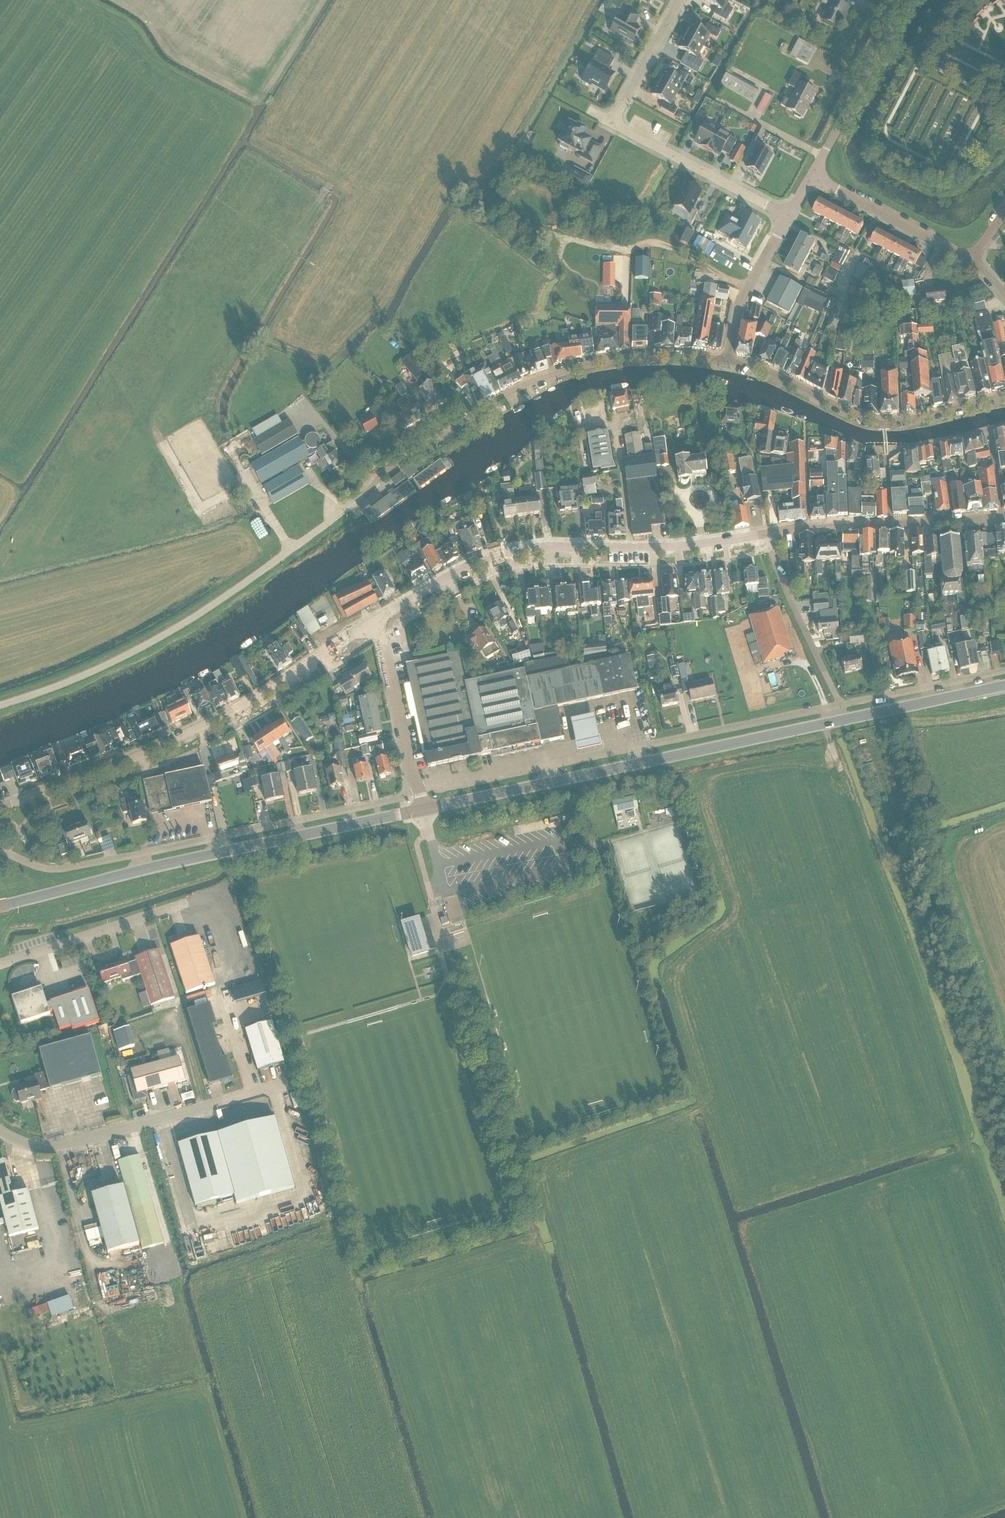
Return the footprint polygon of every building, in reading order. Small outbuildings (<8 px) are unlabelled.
[(730,0),(705,0),(705,1),(718,8),(714,15),(727,22),(733,10),(726,6),(730,0)] [(849,9),(841,5),(843,0),(823,0),(821,3),(829,7),(822,19),(839,28),(849,9)] [(636,23),(639,17),(627,10),(621,20),(618,19),(611,32),(619,36),(620,35),(633,42),(640,31),(632,26),(634,22),(636,23)] [(685,37),(703,47),(710,35),(717,39),(721,32),(708,25),(704,32),(691,25),(685,37)] [(697,58),(703,47),(685,37),(678,48),(691,55),(687,62),(701,69),(704,62),(697,58)] [(809,66),(817,49),(816,48),(816,47),(799,38),(790,56),(809,66)] [(610,68),(614,60),(599,51),(595,59),(596,59),(594,63),(593,62),(582,82),(591,86),(592,85),(605,92),(614,75),(607,71),(609,67),(610,68)] [(659,84),(677,94),(684,83),(691,87),(695,80),(682,73),(678,79),(665,72),(659,84)] [(802,117),(815,92),(806,88),(810,81),(795,73),(788,85),(796,90),(790,101),(785,98),(781,105),(786,108),(786,109),(795,114),(794,116),(800,119),(801,117),(802,117)] [(752,102),(758,91),(725,74),(720,85),(752,102)] [(671,105),(677,94),(659,84),(652,95),(665,102),(661,109),(674,116),(678,109),(671,105)] [(697,104),(704,93),(703,93),(699,90),(692,102),(697,104)] [(766,90),(757,107),(764,111),(773,94),(766,90)] [(705,119),(708,114),(702,111),(699,116),(705,119)] [(707,150),(717,130),(698,120),(690,135),(691,134),(698,138),(696,141),(701,144),(700,146),(707,150)] [(582,136),(585,130),(578,126),(577,127),(569,123),(568,125),(566,124),(562,131),(564,132),(559,142),(561,143),(559,146),(568,151),(570,148),(574,151),(575,150),(582,154),(581,157),(592,163),(600,147),(589,142),(590,141),(582,136)] [(757,126),(753,139),(761,142),(765,128),(757,126)] [(717,130),(707,150),(714,153),(715,152),(721,154),(722,151),(729,155),(728,156),(729,156),(737,141),(736,141),(736,142),(729,138),(730,137),(717,130)] [(737,141),(731,159),(740,161),(746,144),(737,141)] [(755,148),(745,167),(759,175),(769,155),(755,148)] [(568,178),(567,180),(584,189),(585,187),(591,176),(574,167),(568,178)] [(686,184),(674,206),(689,214),(686,220),(692,223),(697,213),(692,210),(701,192),(686,184)] [(820,201),(814,212),(821,216),(825,218),(831,207),(820,201)] [(831,207),(825,218),(829,220),(836,223),(842,212),(831,207)] [(842,212),(836,223),(842,227),(836,240),(840,242),(847,230),(853,218),(842,212)] [(727,217),(718,233),(747,248),(760,224),(743,215),(739,223),(727,217)] [(847,230),(840,242),(844,244),(851,231),(857,235),(863,223),(853,218),(847,230)] [(679,241),(689,247),(689,246),(696,234),(685,229),(679,241)] [(876,261),(879,255),(889,237),(878,231),(872,243),(879,246),(872,259),(876,261)] [(797,246),(809,252),(815,242),(802,235),(797,246)] [(894,254),(900,242),(889,237),(879,255),(883,257),(887,250),(894,254)] [(905,260),(911,248),(900,242),(894,254),(900,257),(893,270),(898,272),(901,266),(904,259),(905,260)] [(804,263),(809,252),(797,246),(791,257),(804,263)] [(839,250),(847,255),(850,250),(841,246),(839,250)] [(717,247),(711,257),(732,270),(738,260),(717,247)] [(901,266),(898,272),(902,274),(905,269),(909,262),(916,265),(922,254),(911,248),(905,260),(904,259),(901,266)] [(847,255),(839,250),(837,249),(834,255),(845,260),(847,255)] [(842,266),(845,260),(834,255),(832,260),(842,266)] [(798,274),(804,263),(791,257),(785,267),(798,274)] [(861,262),(869,267),(872,269),(875,263),(864,257),(861,262)] [(635,258),(635,278),(648,279),(649,259),(635,258)] [(839,271),(841,266),(832,261),(830,266),(839,271)] [(866,271),(869,267),(861,262),(858,267),(866,271)] [(814,269),(821,273),(824,268),(817,264),(814,269)] [(836,277),(839,272),(829,267),(827,272),(836,277)] [(865,273),(866,271),(858,267),(856,272),(864,276),(864,275),(868,278),(870,275),(865,273)] [(819,277),(821,273),(814,269),(812,274),(819,277)] [(833,282),(836,277),(827,272),(824,277),(833,282)] [(861,280),(864,276),(856,272),(853,276),(861,280)] [(771,294),(767,302),(778,307),(790,314),(795,303),(798,298),(804,301),(806,302),(808,298),(810,294),(813,289),(808,286),(804,284),(804,285),(803,287),(781,276),(772,293),(771,294)] [(813,286),(816,281),(808,277),(805,282),(813,286)] [(850,283),(853,285),(857,287),(860,282),(853,278),(850,283)] [(905,297),(917,295),(914,279),(902,281),(905,297)] [(704,284),(702,297),(714,299),(715,294),(717,286),(704,284)] [(864,291),(857,287),(853,285),(849,293),(859,298),(864,291)] [(728,295),(728,294),(729,288),(719,286),(717,293),(728,295)] [(928,304),(947,301),(945,288),(926,290),(928,304)] [(810,294),(808,298),(826,307),(832,310),(833,308),(837,300),(831,297),(826,295),(824,294),(813,289),(810,294)] [(660,307),(661,295),(650,294),(649,306),(660,307)] [(696,327),(692,349),(706,350),(714,300),(702,298),(701,298),(698,316),(694,315),(692,327),(696,327)] [(993,323),(992,318),(989,319),(985,302),(972,305),(976,322),(975,322),(992,392),(1004,389),(1004,380),(1004,376),(1001,365),(999,351),(1000,351),(998,344),(998,345),(993,323)] [(760,320),(760,319),(763,307),(753,305),(750,318),(759,320),(760,320)] [(591,334),(591,339),(594,339),(596,354),(618,351),(616,336),(615,336),(614,326),(618,326),(619,350),(630,349),(630,307),(595,307),(595,329),(590,329),(591,333),(591,334)] [(632,349),(647,348),(647,329),(639,329),(639,310),(632,310),(632,329),(632,349)] [(827,323),(826,328),(835,332),(837,326),(839,320),(837,319),(840,312),(832,310),(830,317),(827,323)] [(689,348),(691,329),(682,328),(683,316),(677,316),(676,328),(674,347),(689,348)] [(767,339),(768,336),(777,318),(772,316),(768,325),(762,322),(762,321),(761,319),(760,319),(760,320),(759,320),(757,326),(758,326),(756,334),(767,339)] [(672,347),(674,326),(672,326),(673,319),(649,317),(648,330),(655,330),(654,346),(660,346),(660,347),(672,347)] [(758,326),(757,326),(743,323),(737,355),(751,357),(753,348),(754,344),(756,334),(758,326)] [(720,350),(724,326),(712,324),(708,348),(720,350)] [(918,331),(918,325),(908,326),(901,326),(901,336),(908,336),(909,351),(904,352),(904,357),(913,356),(912,351),(919,351),(918,331)] [(845,351),(849,329),(840,328),(835,350),(845,351)] [(519,377),(528,373),(522,357),(516,358),(505,338),(503,339),(501,333),(497,335),(500,340),(500,341),(510,360),(519,377)] [(593,354),(591,339),(591,334),(585,334),(583,336),(568,338),(568,344),(571,360),(582,357),(581,356),(593,354)] [(768,336),(767,339),(766,341),(765,341),(757,359),(772,365),(783,341),(777,339),(775,345),(769,342),(771,337),(768,336)] [(561,361),(571,360),(568,344),(568,338),(561,339),(562,345),(549,347),(551,358),(553,365),(561,363),(561,361)] [(784,351),(789,341),(784,339),(780,349),(779,349),(772,365),(784,371),(791,355),(784,351)] [(795,377),(805,355),(797,351),(799,349),(802,342),(797,340),(791,355),(784,371),(795,377)] [(519,377),(510,360),(502,364),(499,358),(499,359),(491,344),(488,346),(493,357),(498,366),(499,366),(510,386),(521,380),(519,377)] [(551,358),(549,347),(549,346),(541,349),(541,350),(531,354),(531,356),(526,358),(525,353),(522,354),(524,359),(530,375),(536,372),(548,368),(545,359),(551,358)] [(953,371),(960,401),(976,396),(971,373),(967,363),(964,347),(953,350),(953,354),(951,354),(953,371)] [(805,381),(816,354),(808,350),(797,377),(805,381)] [(931,395),(929,373),(928,363),(927,353),(919,354),(919,351),(912,351),(913,356),(913,364),(915,393),(915,397),(931,395)] [(984,360),(982,352),(977,353),(979,362),(971,364),(978,396),(992,392),(984,360)] [(947,404),(960,401),(953,371),(951,354),(939,357),(947,404)] [(874,356),(874,355),(861,355),(862,365),(874,365),(874,362),(878,362),(878,355),(874,356)] [(500,391),(510,386),(499,366),(498,366),(493,357),(489,359),(491,363),(494,368),(489,371),(500,391)] [(429,383),(423,375),(425,373),(412,358),(404,365),(416,380),(418,378),(424,386),(419,389),(426,402),(428,401),(433,408),(445,402),(436,386),(435,386),(432,381),(429,383)] [(813,364),(806,382),(823,391),(825,381),(830,366),(818,360),(815,358),(813,364)] [(444,379),(450,374),(440,362),(434,368),(444,379)] [(499,392),(484,366),(462,378),(463,378),(455,382),(461,389),(467,386),(477,404),(499,392)] [(833,368),(828,394),(838,399),(843,369),(833,368)] [(857,380),(859,380),(860,373),(854,372),(853,380),(844,379),(839,401),(852,406),(857,380)] [(882,415),(900,413),(898,372),(882,372),(883,400),(881,400),(882,415)] [(929,373),(931,395),(933,407),(945,405),(941,381),(935,382),(934,373),(929,373)] [(862,410),(862,389),(862,381),(859,381),(859,380),(857,380),(852,406),(861,411),(862,410)] [(396,385),(402,395),(408,391),(402,381),(396,385)] [(915,397),(915,393),(909,394),(909,383),(901,384),(901,395),(903,413),(916,411),(915,397)] [(862,389),(862,410),(864,410),(864,413),(880,415),(880,389),(862,389)] [(629,411),(626,393),(610,396),(613,410),(616,409),(617,413),(629,411)] [(406,408),(415,423),(425,417),(417,404),(411,407),(409,405),(410,404),(406,397),(402,399),(406,408)] [(404,429),(415,423),(406,408),(402,399),(396,402),(401,409),(403,412),(397,415),(404,429)] [(385,411),(381,404),(374,408),(383,423),(395,417),(390,408),(385,411)] [(737,432),(740,409),(723,407),(721,422),(733,423),(732,431),(737,432)] [(773,433),(776,415),(765,414),(763,424),(755,423),(754,430),(773,433)] [(252,430),(257,439),(282,425),(277,416),(252,430)] [(366,433),(378,427),(371,416),(360,422),(366,433)] [(257,439),(254,440),(262,455),(289,439),(297,435),(289,421),(282,425),(257,439)] [(1004,454),(1004,427),(1002,427),(1003,432),(994,433),(997,455),(1004,454)] [(600,473),(618,470),(614,460),(609,431),(585,435),(591,473),(600,471),(600,473)] [(629,457),(644,455),(639,432),(624,435),(629,457)] [(771,453),(773,434),(763,432),(759,453),(770,454),(770,453),(771,453)] [(773,434),(771,453),(783,455),(785,452),(788,436),(773,434)] [(288,468),(306,458),(317,451),(322,460),(318,463),(322,471),(329,467),(331,470),(342,464),(335,451),(337,450),(333,442),(324,447),(321,442),(320,443),(315,435),(305,441),(302,443),(299,438),(291,442),(251,465),(261,483),(282,471),(284,475),(263,486),(273,504),(308,484),(298,466),(289,471),(288,468)] [(664,437),(653,439),(657,466),(661,465),(662,467),(668,466),(664,437)] [(835,451),(837,440),(824,437),(824,449),(835,451)] [(987,445),(985,437),(981,437),(962,442),(965,454),(983,450),(982,446),(987,445)] [(729,450),(729,440),(712,440),(712,450),(729,450)] [(947,443),(950,456),(963,454),(959,441),(947,443)] [(792,515),(793,521),(807,520),(805,500),(804,474),(803,443),(789,444),(790,455),(787,455),(787,466),(760,469),(763,493),(792,490),(792,500),(793,500),(793,505),(792,505),(791,505),(792,515)] [(949,456),(950,456),(947,443),(940,445),(942,461),(943,473),(949,471),(950,467),(949,459),(949,456)] [(643,445),(645,457),(653,456),(652,444),(643,445)] [(837,495),(838,517),(847,516),(845,478),(845,462),(845,444),(837,444),(837,452),(826,450),(826,466),(827,479),(827,484),(827,495),(837,495)] [(927,460),(933,458),(932,446),(925,448),(927,460)] [(856,447),(847,447),(847,463),(853,463),(853,470),(860,470),(860,459),(856,459),(856,447)] [(917,450),(919,465),(926,463),(924,448),(917,450)] [(977,459),(989,457),(988,449),(975,452),(977,459)] [(920,472),(919,465),(917,450),(904,452),(906,473),(920,472)] [(723,474),(736,471),(732,454),(720,457),(723,474)] [(968,467),(977,466),(975,454),(966,455),(968,467)] [(444,455),(412,479),(420,489),(452,466),(444,455)] [(645,457),(623,459),(624,469),(626,481),(656,478),(653,456),(645,457)] [(879,469),(878,456),(865,458),(867,468),(864,468),(865,477),(868,477),(868,478),(880,477),(880,479),(886,478),(885,469),(879,469)] [(759,499),(750,457),(738,460),(744,486),(742,486),(744,496),(746,496),(747,501),(759,499)] [(542,460),(535,461),(536,474),(535,474),(535,478),(537,490),(539,489),(540,489),(541,489),(546,489),(544,477),(544,473),(542,460)] [(706,476),(703,460),(688,461),(688,460),(676,461),(679,481),(681,481),(681,483),(683,484),(687,484),(688,481),(688,480),(696,479),(695,478),(706,476)] [(983,511),(998,509),(996,490),(993,466),(978,468),(980,484),(983,511)] [(409,479),(416,475),(410,467),(403,471),(409,479)] [(503,471),(504,480),(514,479),(512,469),(503,471)] [(396,483),(405,476),(401,470),(392,478),(396,483)] [(822,480),(822,470),(809,470),(810,480),(822,480)] [(908,513),(906,496),(904,472),(890,473),(890,483),(897,482),(897,491),(891,492),(893,514),(908,513)] [(861,504),(861,500),(861,495),(860,482),(856,482),(856,473),(846,473),(847,482),(848,516),(861,517),(861,504)] [(585,496),(597,494),(595,484),(597,484),(595,474),(582,476),(585,496)] [(656,478),(626,481),(631,523),(632,531),(633,537),(652,534),(651,526),(664,524),(656,478)] [(940,485),(939,478),(932,479),(932,486),(936,512),(949,511),(945,485),(940,485)] [(952,485),(952,479),(947,479),(948,485),(952,514),(965,513),(962,484),(952,485)] [(410,480),(371,509),(379,519),(419,491),(410,480)] [(922,497),(925,497),(924,495),(931,494),(931,492),(930,482),(920,483),(922,497)] [(530,483),(524,484),(524,486),(525,489),(528,515),(540,514),(538,499),(538,495),(536,493),(531,494),(530,488),(530,483)] [(503,504),(499,504),(501,514),(504,513),(504,518),(516,517),(514,502),(512,484),(500,485),(501,491),(507,490),(509,503),(503,503),(503,504)] [(966,513),(983,511),(980,484),(963,486),(965,500),(966,513)] [(559,511),(576,509),(575,499),(582,498),(580,485),(557,488),(557,494),(559,511)] [(881,490),(881,487),(881,485),(875,485),(875,488),(877,518),(887,517),(886,490),(881,490)] [(521,501),(514,502),(516,517),(528,515),(525,489),(519,490),(520,496),(521,496),(521,501)] [(375,494),(358,506),(362,511),(378,499),(375,494)] [(827,518),(838,517),(837,495),(827,495),(826,495),(827,518)] [(906,496),(908,513),(908,517),(924,516),(922,495),(906,496)] [(810,519),(825,518),(824,497),(809,498),(810,501),(809,501),(810,519)] [(623,514),(622,510),(622,500),(616,500),(616,511),(617,514),(608,514),(609,536),(626,536),(624,514),(623,514)] [(861,504),(861,517),(875,518),(875,504),(874,504),(874,500),(861,500),(861,504)] [(739,510),(737,502),(731,503),(735,528),(749,526),(746,508),(739,510)] [(779,522),(793,521),(791,505),(778,507),(779,522)] [(598,537),(597,537),(605,536),(604,512),(593,513),(593,521),(585,521),(586,537),(593,537),(593,538),(598,537)] [(474,526),(470,514),(461,518),(462,520),(457,522),(457,523),(451,525),(455,535),(459,534),(466,554),(482,549),(474,526)] [(983,559),(997,557),(997,552),(1004,552),(1004,527),(995,528),(995,534),(997,550),(982,551),(983,559)] [(912,554),(923,553),(922,529),(911,530),(912,554)] [(881,552),(889,552),(888,531),(877,532),(877,552),(878,552),(878,556),(875,556),(876,566),(879,566),(879,564),(882,564),(881,552)] [(889,552),(889,554),(895,553),(895,558),(904,558),(903,531),(888,531),(889,552)] [(859,557),(859,532),(842,532),(842,552),(851,552),(851,572),(862,572),(862,557),(859,557)] [(870,565),(869,554),(873,554),(874,553),(874,544),(875,544),(875,532),(859,532),(859,552),(860,552),(860,557),(862,557),(862,565),(862,575),(870,575),(870,565)] [(997,550),(995,534),(987,535),(987,533),(963,535),(966,565),(983,563),(983,559),(982,551),(997,550)] [(789,575),(804,575),(804,563),(814,562),(813,534),(799,535),(800,552),(788,553),(789,575)] [(452,545),(459,542),(456,536),(449,540),(451,545),(451,544),(452,545)] [(936,538),(936,537),(930,537),(931,539),(925,539),(926,552),(924,552),(924,575),(932,574),(931,567),(930,556),(940,555),(938,538),(936,538)] [(960,577),(961,575),(961,573),(961,572),(958,538),(939,540),(942,572),(943,575),(943,576),(944,578),(945,579),(947,581),(947,582),(940,583),(941,595),(957,594),(960,594),(959,590),(958,580),(960,577)] [(432,572),(442,566),(435,553),(432,547),(426,549),(422,541),(416,545),(423,558),(425,558),(432,572)] [(441,550),(435,553),(442,566),(447,563),(458,558),(457,556),(464,553),(460,542),(459,542),(452,545),(451,544),(451,545),(441,550)] [(825,543),(824,542),(820,542),(819,543),(815,543),(815,561),(817,575),(821,574),(821,567),(821,561),(827,561),(827,543),(825,543)] [(835,543),(835,542),(830,542),(830,543),(828,543),(829,561),(835,561),(835,567),(836,567),(836,574),(841,574),(840,543),(835,543)] [(414,566),(411,560),(407,551),(398,555),(402,564),(403,564),(406,571),(405,571),(412,583),(429,573),(423,562),(414,566)] [(757,579),(756,568),(744,570),(746,587),(758,586),(759,599),(769,597),(767,578),(757,579)] [(368,584),(378,601),(383,599),(394,593),(382,570),(371,576),(374,580),(373,581),(368,584)] [(717,598),(711,599),(712,609),(713,619),(719,618),(719,613),(725,613),(724,600),(722,600),(721,595),(729,594),(727,571),(714,573),(717,598)] [(914,572),(905,572),(906,593),(915,592),(914,572)] [(697,575),(700,610),(705,609),(704,600),(703,600),(702,597),(712,596),(710,573),(697,575)] [(733,584),(740,584),(739,574),(732,575),(733,584)] [(695,610),(700,610),(697,575),(684,576),(685,594),(696,593),(697,596),(694,597),(695,610)] [(669,615),(671,615),(669,597),(678,596),(676,577),(662,578),(664,598),(664,599),(657,600),(659,616),(669,615)] [(862,602),(871,602),(871,578),(862,578),(862,590),(862,602)] [(640,580),(643,608),(650,607),(649,597),(654,597),(652,579),(640,580)] [(637,608),(643,608),(640,580),(628,582),(630,601),(630,599),(636,598),(637,608)] [(368,584),(367,582),(331,599),(343,621),(347,618),(347,619),(369,607),(370,608),(372,608),(376,606),(376,604),(376,603),(378,602),(378,601),(368,584)] [(623,601),(630,601),(628,582),(616,583),(619,607),(624,607),(623,601)] [(616,605),(616,603),(614,583),(602,584),(604,604),(602,604),(604,618),(611,617),(609,603),(610,603),(611,606),(616,605)] [(575,592),(576,602),(581,602),(581,606),(588,606),(589,616),(594,616),(593,605),(600,605),(599,589),(592,590),(591,585),(579,586),(580,592),(575,592)] [(576,602),(575,592),(575,587),(566,588),(566,587),(560,588),(553,589),(555,612),(567,610),(567,615),(577,614),(576,602)] [(547,589),(538,590),(540,611),(551,610),(550,591),(547,589)] [(527,610),(525,610),(526,618),(536,617),(536,623),(541,623),(540,611),(538,590),(534,590),(534,591),(525,592),(527,610)] [(828,610),(828,600),(813,602),(814,611),(828,610)] [(829,609),(837,608),(836,600),(828,600),(829,609)] [(492,610),(486,613),(492,625),(498,622),(503,619),(507,625),(512,635),(516,633),(518,632),(513,622),(511,623),(510,622),(512,620),(510,615),(508,616),(501,603),(496,606),(496,605),(491,607),(492,608),(491,609),(492,610)] [(792,652),(778,607),(769,610),(768,609),(749,616),(754,633),(745,636),(750,649),(749,649),(752,659),(756,657),(761,655),(763,663),(783,657),(782,655),(792,652)] [(838,632),(837,610),(819,612),(821,622),(817,623),(818,631),(823,631),(824,635),(832,633),(833,639),(839,638),(838,632)] [(669,615),(659,616),(660,625),(670,624),(669,615)] [(915,632),(915,616),(904,616),(903,631),(915,632)] [(880,630),(889,630),(889,619),(880,619),(880,630)] [(301,641),(309,636),(299,621),(291,625),(301,641)] [(944,622),(930,624),(932,631),(945,628),(944,622)] [(486,660),(500,652),(485,628),(472,636),(469,638),(473,644),(476,642),(486,660)] [(850,644),(864,643),(862,632),(848,633),(850,644)] [(921,650),(928,649),(926,639),(925,632),(919,632),(920,640),(921,650)] [(992,655),(1001,653),(997,639),(989,641),(992,655)] [(896,677),(918,673),(911,640),(889,645),(896,677)] [(283,649),(279,643),(265,653),(278,671),(292,662),(288,656),(293,652),(288,645),(283,649)] [(965,645),(969,667),(978,666),(973,643),(965,645)] [(605,644),(594,645),(595,655),(606,654),(605,644)] [(936,651),(940,673),(949,672),(944,650),(943,644),(934,646),(936,651)] [(961,669),(969,667),(965,645),(956,647),(961,669)] [(514,663),(531,658),(527,647),(510,652),(514,663)] [(980,659),(990,657),(989,649),(978,652),(980,659)] [(859,657),(858,651),(847,654),(848,659),(841,661),(844,673),(862,669),(859,657)] [(932,675),(940,673),(936,651),(927,653),(932,675)] [(512,673),(500,675),(464,683),(458,653),(406,664),(410,684),(404,686),(411,720),(414,719),(422,756),(425,756),(428,767),(539,743),(526,679),(525,679),(523,670),(512,673)] [(647,655),(649,670),(661,669),(659,653),(647,655)] [(240,657),(238,658),(238,659),(240,663),(244,669),(245,669),(248,667),(242,656),(240,657)] [(526,679),(539,743),(564,738),(557,707),(603,697),(636,690),(629,657),(569,669),(566,658),(523,667),(524,670),(523,670),(525,679),(526,679)] [(239,679),(247,675),(244,669),(240,663),(238,659),(231,663),(239,679)] [(507,662),(497,664),(497,666),(498,668),(499,674),(510,672),(507,662)] [(680,675),(677,665),(671,666),(673,677),(680,675)] [(248,667),(245,669),(254,685),(258,683),(249,667),(248,667)] [(345,694),(353,690),(352,688),(370,677),(364,667),(350,676),(338,683),(345,694)] [(225,683),(222,677),(216,680),(228,702),(239,696),(231,680),(225,683)] [(688,685),(687,680),(681,682),(683,693),(689,691),(691,701),(715,696),(711,680),(688,685)] [(216,708),(227,702),(216,681),(209,684),(212,691),(208,693),(216,708)] [(674,691),(672,686),(663,688),(664,693),(659,694),(662,707),(678,704),(675,691),(674,691)] [(192,696),(189,690),(183,692),(189,703),(192,701),(197,711),(205,708),(206,709),(210,707),(210,705),(212,704),(205,690),(192,696)] [(171,697),(181,719),(191,714),(184,699),(178,702),(175,695),(171,697)] [(172,724),(181,719),(171,697),(167,699),(170,706),(165,709),(166,711),(172,724)] [(337,705),(347,703),(346,697),(336,699),(337,705)] [(362,712),(377,709),(374,697),(359,700),(361,706),(356,707),(357,710),(361,710),(362,712)] [(364,723),(379,720),(377,709),(362,712),(364,723)] [(133,710),(124,716),(128,723),(131,730),(137,740),(146,736),(147,735),(141,723),(139,717),(137,718),(133,710)] [(166,711),(163,712),(169,725),(172,724),(166,711)] [(163,712),(158,714),(165,728),(169,725),(163,712)] [(141,723),(147,735),(155,731),(155,732),(165,728),(158,714),(149,719),(141,723)] [(291,722),(304,742),(313,736),(299,716),(291,722)] [(349,724),(347,716),(340,718),(342,726),(349,724)] [(594,716),(570,721),(573,737),(577,753),(601,748),(597,732),(594,716)] [(379,720),(364,723),(367,735),(376,733),(382,732),(379,720)] [(271,728),(279,741),(286,751),(290,749),(283,738),(289,734),(281,721),(271,728)] [(118,738),(116,733),(114,728),(99,734),(107,753),(117,749),(114,740),(118,738)] [(137,740),(131,730),(127,731),(126,728),(116,733),(118,738),(122,747),(132,742),(137,740)] [(273,745),(279,741),(271,728),(261,735),(276,758),(280,756),(273,745)] [(89,741),(88,737),(86,732),(81,734),(83,739),(87,752),(92,750),(95,757),(106,753),(100,737),(89,741)] [(367,735),(358,737),(359,744),(377,740),(376,733),(367,735)] [(272,761),(276,758),(261,735),(251,741),(259,754),(265,750),(272,761)] [(341,742),(334,744),(336,753),(343,752),(341,742)] [(368,745),(370,755),(371,755),(370,753),(370,752),(383,749),(382,742),(369,745),(368,745)] [(245,759),(253,757),(250,745),(244,747),(245,753),(243,754),(245,759)] [(370,755),(368,745),(367,746),(366,745),(360,747),(362,755),(362,757),(370,755)] [(69,767),(89,760),(83,746),(64,753),(69,767)] [(57,763),(54,753),(52,749),(42,753),(45,759),(33,763),(39,778),(50,774),(50,775),(51,774),(52,775),(54,774),(54,773),(55,773),(53,767),(58,765),(57,763)] [(57,763),(63,760),(60,751),(54,753),(57,763)] [(382,758),(380,751),(374,753),(376,760),(379,777),(391,775),(387,757),(382,758)] [(330,788),(343,785),(340,768),(345,767),(342,752),(336,754),(338,764),(331,765),(331,770),(326,771),(330,788)] [(248,770),(243,756),(237,758),(236,757),(216,763),(219,773),(213,775),(215,782),(242,774),(241,772),(248,770)] [(37,779),(30,763),(28,757),(11,764),(12,766),(0,770),(4,781),(16,777),(19,786),(37,779)] [(366,765),(364,758),(358,759),(359,766),(354,767),(357,782),(369,779),(366,765)] [(278,773),(285,772),(283,763),(276,764),(278,773)] [(211,801),(208,786),(206,777),(204,768),(144,781),(151,812),(158,811),(159,813),(211,801)] [(302,770),(307,793),(316,791),(311,768),(302,770)] [(253,787),(261,785),(258,769),(249,771),(253,787)] [(298,794),(307,793),(302,770),(294,772),(298,794)] [(270,777),(274,800),(283,798),(278,776),(270,777)] [(246,791),(253,789),(250,777),(243,779),(246,791)] [(266,801),(274,800),(270,777),(261,779),(266,801)] [(615,813),(638,808),(635,796),(612,802),(615,813)] [(129,808),(127,799),(121,800),(123,814),(130,812),(133,824),(147,821),(143,805),(129,808)] [(74,826),(80,840),(88,837),(90,844),(97,842),(94,835),(92,835),(87,821),(81,823),(80,822),(76,824),(76,825),(74,826)] [(80,840),(74,826),(73,826),(72,826),(67,827),(67,828),(62,831),(67,843),(58,846),(62,856),(69,853),(68,853),(74,850),(72,843),(80,840)] [(427,951),(436,948),(427,918),(418,921),(418,920),(403,925),(412,956),(427,952),(427,951)] [(205,990),(205,987),(215,984),(199,936),(170,946),(186,994),(203,988),(203,990),(205,990)] [(126,960),(98,969),(103,983),(121,977),(122,981),(141,975),(146,991),(151,1005),(151,1006),(175,998),(159,949),(135,957),(136,961),(127,964),(126,960)] [(47,1005),(41,988),(30,992),(26,989),(23,994),(12,998),(21,1024),(50,1014),(50,1013),(53,1012),(60,1031),(72,1027),(73,1031),(99,1022),(88,990),(50,1002),(51,1004),(47,1005)] [(187,1011),(210,1085),(233,1078),(226,1057),(222,1059),(213,1026),(216,1025),(210,1004),(204,1006),(187,1011)] [(113,1015),(109,1021),(115,1024),(118,1018),(113,1015)] [(284,1063),(272,1022),(245,1030),(257,1071),(284,1063)] [(50,1089),(101,1075),(90,1036),(39,1050),(45,1072),(34,1075),(36,1082),(16,1087),(17,1089),(13,1090),(12,1093),(14,1100),(17,1102),(20,1101),(21,1103),(33,1100),(33,1101),(41,1099),(39,1091),(50,1088),(50,1089)] [(130,1072),(132,1077),(128,1078),(135,1102),(145,1100),(144,1096),(148,1095),(147,1093),(186,1082),(179,1058),(130,1072)] [(236,1203),(294,1187),(275,1117),(217,1133),(217,1134),(225,1161),(236,1203)] [(229,1178),(225,1161),(217,1134),(178,1144),(195,1206),(234,1195),(229,1178)] [(112,1146),(115,1158),(120,1156),(118,1145),(112,1146)] [(142,1249),(163,1243),(139,1155),(118,1161),(142,1249)] [(9,1237),(38,1230),(28,1190),(11,1195),(8,1186),(11,1185),(4,1161),(2,1161),(0,1162),(0,1203),(9,1237)] [(139,1245),(130,1210),(123,1186),(92,1195),(101,1227),(98,1228),(97,1224),(85,1227),(88,1241),(89,1241),(90,1246),(102,1243),(101,1238),(104,1237),(108,1254),(139,1245)] [(118,1285),(104,1289),(106,1297),(120,1293),(118,1285)] [(51,1311),(52,1315),(74,1308),(70,1295),(28,1308),(31,1317),(51,1311)]
